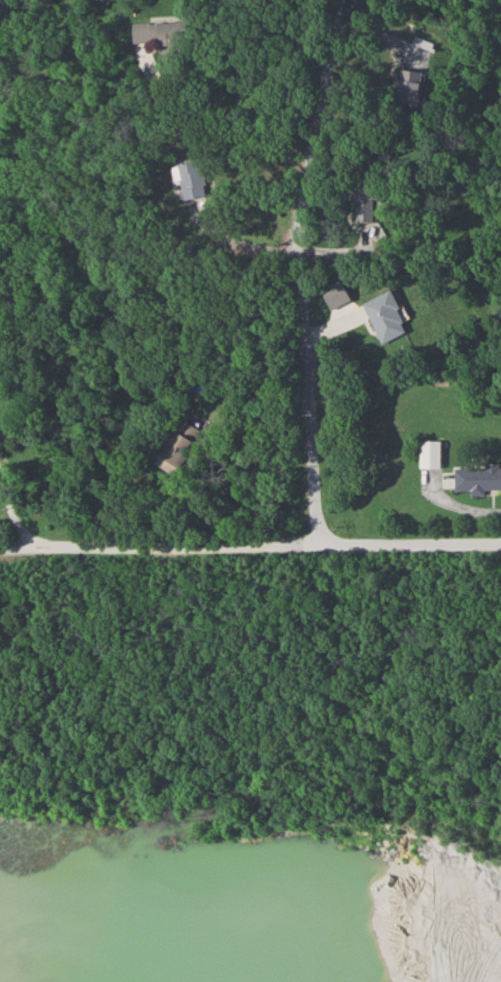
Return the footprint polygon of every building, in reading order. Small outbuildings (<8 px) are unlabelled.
[(133,22),(133,41),(170,41),(170,22),(133,22)] [(424,106),(427,71),(401,69),(397,103),(424,106)] [(375,222),(375,183),(356,183),(356,222),(375,222)] [(383,344),(412,332),(395,290),(365,302),(383,344)] [(181,473),(196,433),(176,425),(160,465),(181,473)] [(444,468),(444,441),(424,441),(424,468),(444,468)] [(457,468),(458,492),(474,491),(475,496),(489,496),(489,491),(500,491),(500,467),(457,468)]
